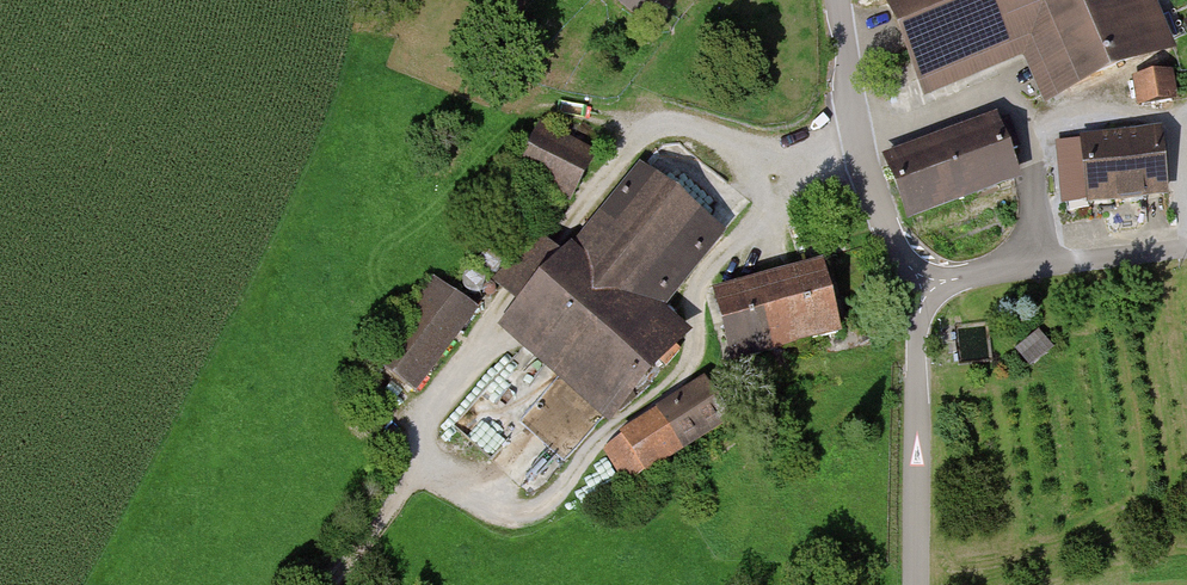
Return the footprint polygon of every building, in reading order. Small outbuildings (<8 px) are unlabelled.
[(621,0),(645,18),(659,0),(621,0)] [(1133,0),(892,0),(925,78),(1033,33),(1058,91),(1154,50),(1133,0)] [(1168,75),(1138,80),(1143,106),(1173,101),(1168,75)] [(1007,121),(890,164),(910,218),(1013,180),(1003,153),(1017,148),(1007,121)] [(592,155),(544,129),(521,171),(569,198),(592,155)] [(1159,134),(1113,139),(1119,197),(1165,193),(1159,134)] [(1113,139),(1059,145),(1065,203),(1119,197),(1113,139)] [(719,238),(646,172),(516,317),(615,406),(672,343),(645,319),(719,238)] [(481,258),(479,262),(479,266),(479,269),(481,273),(484,275),(488,277),(492,277),(496,275),(499,273),(501,270),(501,267),(501,263),(500,260),(498,257),(495,255),(491,254),(488,254),(484,256),(481,258)] [(822,267),(716,294),(734,360),(839,333),(822,267)] [(465,276),(463,279),(462,283),(463,287),(465,290),(468,293),(472,294),(476,294),(480,293),(483,291),(485,288),(485,284),(485,281),(484,277),(482,274),(479,273),(475,272),(472,272),(468,273),(465,276)] [(414,389),(474,312),(437,284),(377,361),(414,389)] [(1020,349),(1029,360),(1047,347),(1038,335),(1020,349)] [(703,387),(607,448),(629,482),(655,465),(661,476),(691,458),(684,447),(725,421),(703,387)]
